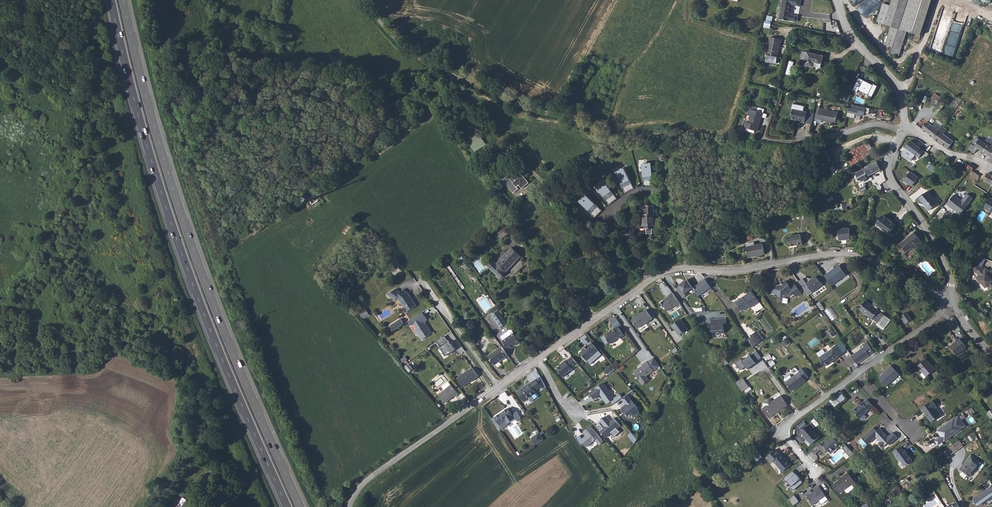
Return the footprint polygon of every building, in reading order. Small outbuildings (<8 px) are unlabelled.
[(780,18),(790,20),(790,19),(794,20),(794,14),(791,13),(793,0),(783,0),(780,18)] [(914,11),(908,29),(920,33),(931,0),(892,0),(891,3),(914,11)] [(900,53),(908,29),(914,11),(891,3),(884,1),(878,19),(892,24),(886,42),(894,44),(892,50),(900,53)] [(772,26),(773,16),(767,15),(765,25),(772,26)] [(783,37),(772,35),(769,52),(779,54),(781,41),(782,41),(783,37)] [(804,56),(803,61),(820,65),(823,52),(806,48),(802,47),(800,56),(804,56)] [(860,75),(853,88),(858,90),(860,88),(873,95),(879,84),(875,81),(874,82),(860,75)] [(765,115),(767,111),(760,109),(761,105),(754,103),(751,113),(753,114),(751,121),(748,120),(746,125),(760,130),(765,115)] [(864,112),(870,113),(871,107),(849,104),(847,116),(855,117),(856,115),(864,116),(864,112)] [(838,121),(840,111),(822,108),(822,105),(818,105),(817,112),(816,118),(819,119),(819,121),(823,122),(823,120),(830,122),(830,120),(838,121)] [(804,119),(804,121),(808,122),(810,111),(795,108),(793,117),(798,118),(804,119)] [(817,112),(810,111),(808,122),(815,123),(816,118),(817,112)] [(944,125),(945,124),(946,123),(939,118),(934,124),(928,120),(923,127),(936,136),(944,125)] [(936,136),(950,147),(955,140),(946,133),(949,129),(944,125),(936,136)] [(468,139),(476,152),(487,145),(478,132),(468,139)] [(979,148),(982,150),(987,142),(981,138),(978,136),(973,143),(970,148),(977,152),(979,148)] [(923,146),(912,138),(906,146),(903,151),(913,159),(917,153),(921,157),(926,150),(922,147),(923,146)] [(991,156),(991,155),(991,144),(991,145),(987,142),(982,150),(991,156)] [(848,154),(852,159),(858,154),(854,149),(848,154)] [(842,160),(847,165),(851,161),(847,156),(842,160)] [(650,158),(641,159),(645,182),(654,180),(650,158)] [(879,160),(858,171),(853,174),(858,183),(865,180),(865,179),(873,175),(874,178),(875,180),(879,178),(879,174),(878,172),(880,171),(879,169),(881,168),(882,165),(879,160)] [(972,161),(968,167),(973,170),(976,164),(972,161)] [(624,165),(616,170),(627,190),(635,185),(624,165)] [(520,188),(523,191),(529,185),(522,178),(518,182),(512,175),(513,174),(504,166),(498,171),(508,181),(503,185),(514,197),(519,193),(517,192),(520,188)] [(910,172),(904,180),(912,187),(918,177),(910,172)] [(604,179),(597,185),(612,202),(619,196),(604,179)] [(931,195),(932,195),(929,191),(920,198),(925,204),(926,202),(931,195)] [(587,194),(581,201),(598,216),(604,209),(587,194)] [(974,198),(969,194),(964,201),(956,195),(949,204),(962,214),(974,198)] [(939,204),(932,195),(931,195),(926,202),(925,204),(930,211),(939,204)] [(647,210),(649,224),(651,224),(651,229),(658,228),(657,223),(660,223),(657,200),(648,201),(649,210),(647,210)] [(890,232),(896,224),(884,215),(878,223),(890,232)] [(516,232),(511,226),(499,234),(503,241),(516,232)] [(856,230),(845,229),(845,237),(845,241),(855,241),(856,230)] [(803,242),(801,232),(788,236),(790,245),(803,242)] [(918,247),(923,243),(916,234),(901,245),(907,252),(916,245),(918,247)] [(764,244),(756,246),(747,248),(750,257),(766,254),(764,244)] [(523,256),(514,248),(494,270),(506,281),(512,276),(508,272),(523,256)] [(974,263),(970,269),(976,272),(978,274),(977,275),(980,277),(979,278),(983,282),(984,280),(988,283),(989,286),(991,285),(991,277),(990,276),(990,274),(991,272),(985,267),(984,269),(981,266),(974,263)] [(840,265),(825,275),(832,285),(847,275),(840,265)] [(818,275),(809,282),(815,291),(825,284),(818,275)] [(686,293),(695,287),(689,279),(680,285),(681,286),(678,288),(684,298),(688,295),(686,293)] [(701,296),(714,287),(708,279),(704,282),(700,285),(701,285),(696,288),(701,296)] [(787,296),(791,298),(797,294),(800,297),(804,293),(797,284),(793,287),(788,282),(782,287),(777,286),(776,294),(781,295),(780,298),(787,299),(787,296)] [(403,307),(406,311),(417,304),(408,292),(403,288),(401,292),(397,289),(387,294),(396,300),(397,298),(401,300),(405,306),(403,307)] [(752,303),(753,305),(762,300),(754,289),(738,300),(744,308),(752,303)] [(678,306),(682,303),(674,292),(670,295),(671,295),(667,298),(668,298),(662,303),(665,307),(667,305),(670,310),(677,305),(678,306)] [(867,301),(860,309),(877,323),(884,315),(867,301)] [(831,306),(825,311),(832,321),(838,316),(831,306)] [(366,308),(360,312),(364,318),(370,314),(366,308)] [(654,318),(648,309),(634,319),(640,327),(654,318)] [(507,320),(501,311),(495,315),(501,324),(507,320)] [(425,322),(426,321),(428,320),(423,312),(408,321),(411,325),(413,324),(416,328),(416,329),(423,339),(432,333),(426,324),(425,322)] [(902,316),(907,323),(913,319),(908,312),(902,316)] [(718,332),(722,332),(726,332),(726,324),(729,324),(729,317),(713,318),(713,332),(718,332)] [(406,323),(403,318),(392,324),(395,330),(406,323)] [(687,330),(680,319),(672,325),(678,335),(687,330)] [(608,340),(610,343),(612,343),(615,341),(615,339),(620,336),(621,338),(625,335),(618,326),(615,328),(615,327),(611,331),(609,331),(605,334),(608,338),(608,340)] [(521,338),(513,330),(513,329),(511,328),(508,330),(511,332),(503,340),(512,348),(521,338)] [(765,339),(759,330),(750,336),(752,338),(749,340),(754,347),(765,339)] [(972,343),(966,335),(963,337),(969,345),(972,343)] [(446,356),(455,349),(445,336),(437,342),(446,356)] [(969,345),(963,337),(953,345),(959,353),(969,345)] [(854,355),(859,362),(876,350),(869,340),(868,340),(864,343),(866,346),(854,355)] [(588,360),(600,350),(594,343),(593,342),(590,345),(588,345),(585,348),(585,349),(581,352),(581,354),(583,356),(584,356),(588,360)] [(827,350),(820,355),(824,360),(823,361),(826,366),(839,357),(839,356),(845,352),(839,342),(832,347),(832,348),(828,352),(827,350)] [(509,355),(503,347),(490,356),(496,364),(509,355)] [(761,358),(756,351),(743,361),(741,359),(736,363),(741,370),(746,367),(747,369),(761,358)] [(404,365),(409,362),(405,356),(401,360),(404,365)] [(564,376),(579,364),(573,356),(568,361),(567,360),(563,363),(564,363),(558,369),(564,376)] [(920,365),(928,375),(937,368),(929,357),(920,365)] [(654,358),(648,362),(654,371),(660,367),(654,358)] [(642,385),(649,381),(646,376),(654,371),(648,362),(648,361),(644,364),(645,364),(633,372),(639,381),(642,385)] [(406,366),(409,372),(414,369),(410,364),(406,366)] [(613,365),(605,370),(608,374),(615,369),(613,365)] [(891,366),(878,378),(886,387),(900,374),(891,366)] [(480,377),(473,368),(458,379),(463,387),(471,381),(472,382),(480,377)] [(809,377),(803,368),(799,370),(800,371),(785,382),(792,391),(806,381),(805,380),(809,377)] [(519,391),(526,400),(538,392),(537,390),(543,385),(538,378),(532,383),(531,382),(519,391)] [(744,379),(737,383),(743,391),(750,387),(744,379)] [(445,390),(439,394),(445,402),(454,395),(455,397),(459,394),(452,385),(449,382),(442,387),(445,390)] [(607,403),(615,397),(605,383),(590,393),(595,399),(602,395),(607,403)] [(830,410),(845,398),(840,392),(825,404),(830,410)] [(640,409),(627,394),(622,398),(628,405),(623,409),(623,410),(625,414),(627,414),(629,416),(631,416),(634,414),(636,416),(638,416),(641,414),(641,412),(639,410),(640,409)] [(766,406),(762,409),(769,418),(787,406),(781,396),(772,402),(770,399),(763,403),(766,406)] [(940,403),(935,397),(924,406),(929,412),(929,411),(935,419),(939,415),(939,413),(943,410),(939,404),(940,403)] [(622,407),(626,403),(621,398),(617,402),(622,407)] [(876,406),(869,398),(865,402),(864,402),(862,404),(861,403),(855,409),(863,417),(871,408),(872,409),(876,406)] [(511,406),(492,419),(500,430),(519,417),(511,406)] [(968,422),(960,412),(939,429),(944,434),(938,439),(941,442),(947,438),(955,432),(953,430),(958,426),(960,428),(968,422)] [(601,430),(607,437),(618,427),(618,428),(622,425),(615,417),(612,420),(607,415),(601,420),(606,425),(601,430)] [(816,426),(812,422),(802,431),(812,442),(821,435),(814,427),(816,426)] [(604,440),(592,425),(585,431),(588,434),(585,437),(584,438),(586,441),(589,444),(597,438),(601,443),(604,440)] [(877,426),(866,435),(872,442),(879,435),(883,439),(881,441),(886,446),(891,441),(893,443),(901,436),(896,430),(891,435),(883,426),(879,429),(877,426)] [(543,439),(538,432),(530,437),(535,445),(543,439)] [(638,439),(631,432),(628,435),(635,442),(638,439)] [(825,445),(831,452),(840,444),(833,436),(824,444),(825,445)] [(955,441),(944,449),(949,455),(960,447),(955,441)] [(824,453),(828,449),(825,445),(823,446),(820,443),(813,450),(816,453),(821,449),(824,453)] [(905,444),(897,449),(901,453),(900,454),(904,459),(905,459),(909,464),(912,461),(913,462),(916,460),(917,458),(913,453),(909,447),(908,448),(905,444)] [(776,459),(785,469),(793,463),(785,452),(783,453),(778,447),(770,455),(774,460),(776,459)] [(985,461),(976,452),(964,466),(966,467),(963,471),(967,475),(971,471),(973,474),(985,461)] [(791,487),(794,490),(804,482),(794,470),(784,478),(787,482),(788,481),(792,486),(791,487)] [(844,477),(835,482),(842,491),(847,488),(849,490),(850,491),(856,487),(856,485),(855,483),(858,480),(851,470),(843,476),(844,477)] [(819,488),(809,494),(816,503),(822,499),(829,494),(821,484),(818,487),(819,488)] [(973,499),(977,506),(986,500),(989,504),(991,502),(991,488),(991,487),(973,499)] [(789,500),(793,505),(800,499),(796,494),(789,500)] [(183,498),(177,506),(196,506),(183,498)]
